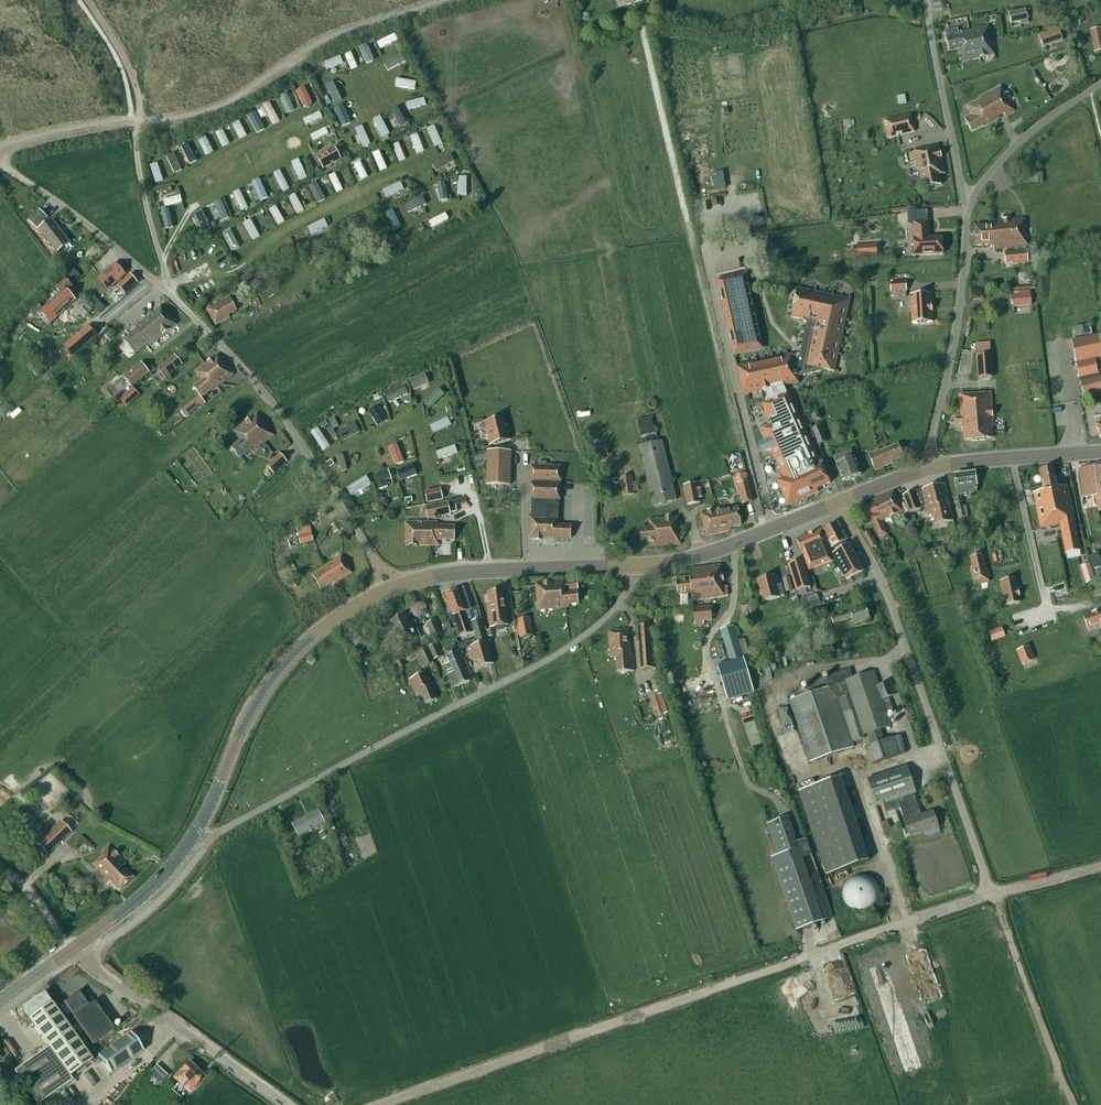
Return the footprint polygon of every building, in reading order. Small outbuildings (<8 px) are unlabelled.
[(1026,9),(1009,12),(1011,25),(1020,23),(1021,26),(1029,24),(1026,9)] [(959,34),(958,29),(945,32),(946,39),(949,52),(960,49),(963,62),(994,56),(988,27),(959,34)] [(1048,33),(1039,36),(1043,47),(1063,41),(1059,30),(1056,31),(1055,28),(1047,31),(1048,33)] [(1094,53),(1100,51),(1100,30),(1090,32),(1094,53)] [(380,50),(397,41),(394,34),(376,43),(380,50)] [(374,61),(366,43),(358,47),(366,65),(374,61)] [(358,68),(352,52),(345,55),(351,71),(358,68)] [(405,62),(401,54),(383,64),(387,71),(405,62)] [(344,63),(341,56),(324,63),(326,70),(344,63)] [(1040,63),(1033,67),(1044,86),(1052,82),(1049,78),(1051,77),(1060,91),(1074,82),(1063,65),(1049,73),(1048,75),(1040,63)] [(415,91),(416,83),(396,79),(395,87),(415,91)] [(342,101),(334,82),(326,86),(335,104),(342,101)] [(304,108),(313,104),(305,87),(297,91),(304,108)] [(971,114),(964,119),(971,133),(983,127),(983,128),(999,119),(998,117),(1004,114),(1005,117),(1014,112),(1007,99),(1010,97),(1007,92),(1004,94),(999,87),(967,106),(971,114)] [(287,115),(295,112),(287,93),(279,97),(287,115)] [(407,110),(426,105),(424,99),(405,104),(407,110)] [(273,126),(280,122),(270,102),(263,106),(273,126)] [(351,124),(343,106),(335,109),(343,127),(351,124)] [(406,124),(397,107),(390,111),(399,128),(406,124)] [(257,134),(265,130),(255,112),(248,116),(257,134)] [(323,118),(320,112),(303,120),(306,126),(323,118)] [(888,138),(915,132),(913,127),(911,121),(912,121),(911,115),(884,121),(888,138)] [(389,134),(379,116),(372,120),(382,138),(389,134)] [(240,140),(247,137),(239,120),(232,124),(240,140)] [(371,144),(363,126),(355,129),(364,147),(371,144)] [(442,145),(434,126),(426,130),(434,148),(442,145)] [(314,142),(329,134),(326,128),(311,136),(314,142)] [(223,148),(230,145),(223,129),(215,133),(223,148)] [(206,157),(214,153),(205,134),(197,139),(206,157)] [(417,155),(424,152),(417,135),(410,137),(417,155)] [(399,163),(406,161),(398,143),(392,146),(399,163)] [(190,165),(197,162),(188,144),(181,147),(190,165)] [(925,148),(923,149),(912,151),(917,170),(919,170),(924,189),(941,185),(939,175),(945,174),(938,145),(925,148)] [(331,152),(330,150),(317,157),(323,169),(341,160),(336,149),(331,152)] [(381,173),(388,169),(380,151),(372,155),(381,173)] [(175,176),(183,172),(174,154),(167,158),(175,176)] [(436,173),(453,162),(449,156),(431,167),(436,173)] [(300,181),(307,178),(299,159),(292,163),(300,181)] [(362,181),(368,178),(361,162),(354,165),(362,181)] [(163,181),(157,163),(150,166),(156,184),(163,181)] [(283,192),(290,189),(280,171),(274,174),(283,192)] [(337,194),(343,191),(336,174),(329,177),(337,194)] [(458,196),(466,196),(466,178),(458,178),(458,196)] [(261,202),(268,198),(260,179),(252,183),(261,202)] [(326,200),(316,183),(309,187),(318,204),(326,200)] [(405,190),(401,183),(383,191),(386,198),(405,190)] [(448,201),(445,183),(436,184),(440,202),(448,201)] [(242,212),(248,209),(240,191),(233,193),(242,212)] [(298,216),(305,212),(295,194),(288,198),(298,216)] [(164,200),(165,207),(182,203),(180,196),(164,200)] [(409,214),(427,205),(424,198),(405,206),(409,214)] [(221,222),(229,219),(222,201),(214,204),(221,222)] [(279,226),(285,223),(276,206),(270,210),(279,226)] [(925,208),(898,209),(898,221),(926,220),(925,208)] [(57,255),(70,245),(52,221),(48,225),(45,222),(48,219),(39,210),(29,222),(38,230),(57,255)] [(172,228),(168,210),(161,212),(166,230),(172,228)] [(394,232),(402,228),(394,210),(385,214),(394,232)] [(210,230),(202,211),(195,215),(203,234),(210,230)] [(448,220),(445,214),(428,223),(431,229),(448,220)] [(993,221),(994,250),(1028,246),(1025,219),(1022,220),(1022,218),(993,221)] [(260,238),(251,220),(244,224),(253,241),(260,238)] [(311,235),(328,227),(325,220),(308,228),(311,235)] [(994,250),(993,221),(992,221),(992,225),(975,226),(975,246),(988,245),(989,249),(993,249),(993,250),(994,250)] [(913,239),(914,248),(912,248),(912,256),(915,256),(915,257),(942,255),(941,238),(929,238),(928,222),(914,223),(915,239),(913,239)] [(1033,226),(1034,237),(1048,236),(1047,225),(1033,226)] [(240,249),(231,230),(223,234),(232,253),(240,249)] [(868,247),(854,248),(854,258),(869,257),(876,257),(876,246),(868,247)] [(1028,264),(1027,250),(1004,252),(1006,266),(1028,264)] [(97,280),(97,281),(107,292),(108,292),(116,284),(118,286),(121,283),(119,281),(125,275),(126,276),(126,275),(116,264),(116,263),(115,264),(111,268),(110,268),(110,269),(103,275),(97,280)] [(73,268),(67,274),(74,282),(80,276),(73,268)] [(118,286),(117,287),(125,295),(138,283),(130,275),(121,283),(118,286)] [(745,276),(723,280),(739,354),(761,349),(745,276)] [(66,279),(56,288),(60,293),(40,313),(51,325),(76,301),(69,293),(74,288),(66,279)] [(249,288),(246,280),(235,285),(239,292),(249,288)] [(906,283),(890,284),(891,292),(906,291),(906,283)] [(798,289),(792,318),(804,321),(808,323),(803,347),(805,348),(801,355),(794,357),(798,376),(821,372),(822,369),(835,372),(850,300),(798,289)] [(1014,293),(1014,296),(1012,296),(1014,308),(1031,306),(1029,291),(1014,293)] [(932,322),(931,294),(910,296),(912,324),(932,322)] [(216,325),(230,317),(229,315),(237,310),(230,297),(221,301),(222,302),(219,303),(218,302),(215,304),(215,305),(211,307),(210,306),(208,307),(209,309),(208,309),(216,325)] [(42,308),(37,303),(29,311),(34,316),(42,308)] [(151,346),(177,325),(161,306),(135,328),(137,330),(124,341),(136,355),(149,344),(151,346)] [(1092,334),(1090,324),(1074,327),(1076,337),(1092,334)] [(88,326),(63,347),(72,357),(97,336),(88,326)] [(1081,384),(1084,396),(1100,391),(1100,344),(1099,336),(1071,341),(1080,384),(1081,384)] [(976,344),(978,379),(992,378),(990,343),(976,344)] [(163,379),(182,365),(175,355),(158,369),(160,372),(159,373),(163,379)] [(229,365),(227,367),(218,355),(196,372),(203,380),(194,387),(201,398),(211,391),(212,392),(234,376),(230,370),(232,369),(229,365)] [(793,355),(738,367),(744,395),(768,390),(770,390),(784,387),(785,386),(799,383),(798,376),(794,357),(793,355)] [(132,387),(150,373),(141,363),(124,376),(132,387)] [(424,375),(410,381),(414,390),(420,388),(420,387),(428,383),(424,375)] [(409,394),(405,387),(386,396),(389,404),(409,394)] [(768,442),(761,445),(765,453),(771,450),(783,478),(777,481),(788,506),(818,493),(817,489),(830,484),(822,465),(820,466),(803,429),(808,427),(803,416),(799,418),(788,394),(787,394),(784,387),(770,390),(768,390),(766,401),(767,401),(768,403),(762,406),(769,422),(771,426),(762,429),(768,442)] [(133,388),(123,397),(128,402),(137,393),(138,393),(133,388)] [(429,410),(444,397),(438,390),(423,403),(429,410)] [(964,441),(992,439),(992,427),(993,426),(990,393),(959,395),(961,416),(956,416),(956,418),(951,419),(951,425),(961,424),(962,429),(963,429),(964,441)] [(380,394),(373,397),(374,397),(376,402),(380,400),(380,399),(382,398),(380,394)] [(868,398),(870,406),(876,405),(875,396),(868,398)] [(195,404),(185,411),(189,416),(198,408),(195,404)] [(378,407),(369,412),(373,418),(372,418),(378,427),(387,420),(378,407)] [(274,436),(257,413),(234,431),(242,441),(232,448),(240,458),(251,450),(252,452),(256,450),(257,451),(261,448),(260,446),(274,436)] [(341,428),(358,420),(354,413),(338,421),(341,428)] [(822,419),(820,413),(812,416),(814,421),(822,419)] [(488,435),(490,444),(511,440),(508,425),(506,425),(503,416),(485,421),(487,431),(488,435)] [(657,434),(653,417),(636,421),(640,438),(644,437),(646,445),(658,443),(656,434),(657,434)] [(451,426),(447,419),(429,428),(432,435),(451,426)] [(361,434),(356,424),(337,434),(342,444),(361,434)] [(827,442),(820,426),(812,430),(818,445),(827,442)] [(330,447),(318,429),(311,433),(323,452),(330,447)] [(214,430),(207,436),(211,440),(217,434),(214,430)] [(676,501),(661,442),(639,448),(654,506),(676,501)] [(609,456),(607,444),(592,447),(594,459),(609,456)] [(877,450),(877,451),(868,454),(874,471),(892,463),(892,462),(904,457),(898,444),(880,452),(879,449),(877,450)] [(405,464),(398,446),(389,450),(396,467),(405,464)] [(438,461),(457,454),(455,447),(435,454),(438,461)] [(843,482),(861,475),(853,455),(850,448),(832,455),(835,462),(843,482)] [(489,452),(488,485),(510,486),(511,453),(489,452)] [(486,453),(475,456),(476,461),(487,459),(486,453)] [(280,454),(272,461),(274,463),(269,467),(275,474),(288,462),(280,454)] [(348,471),(344,456),(337,457),(341,473),(348,471)] [(531,517),(530,517),(529,539),(531,539),(531,538),(555,539),(555,538),(571,539),(571,526),(560,526),(560,525),(560,518),(558,518),(559,501),(560,501),(561,484),(559,484),(559,482),(561,482),(561,467),(546,467),(546,463),(538,462),(538,466),(531,466),(531,481),(533,481),(533,483),(531,483),(530,500),(532,500),(531,517)] [(413,465),(397,471),(397,472),(401,481),(407,478),(408,479),(417,476),(413,465)] [(1099,486),(1098,484),(1095,466),(1079,469),(1083,498),(1095,496),(1095,486),(1099,486)] [(1053,468),(1039,471),(1044,492),(1033,494),(1040,529),(1060,525),(1066,553),(1080,551),(1077,534),(1068,487),(1067,487),(1066,481),(1057,483),(1053,468)] [(632,483),(630,469),(619,470),(622,497),(634,495),(634,491),(639,491),(638,483),(632,483)] [(388,471),(374,476),(379,491),(388,488),(385,481),(391,479),(388,471)] [(954,476),(957,497),(979,494),(976,473),(954,476)] [(601,489),(619,487),(618,479),(610,480),(610,477),(600,478),(601,489)] [(352,498),(371,486),(366,478),(347,490),(352,498)] [(742,504),(753,502),(748,482),(737,485),(742,504)] [(688,506),(700,503),(696,484),(684,487),(688,506)] [(914,492),(903,496),(909,513),(925,507),(927,515),(933,514),(935,525),(953,521),(945,485),(921,490),(914,492)] [(427,503),(443,500),(441,489),(425,492),(427,503)] [(871,504),(880,521),(903,511),(894,491),(870,502),(871,504)] [(963,507),(961,497),(955,498),(959,518),(968,516),(966,506),(963,507)] [(450,514),(448,501),(425,506),(428,519),(450,514)] [(886,533),(880,521),(871,504),(860,510),(867,525),(872,523),(879,537),(886,533)] [(730,528),(741,526),(737,508),(723,511),(723,508),(700,514),(704,528),(701,528),(702,531),(704,530),(705,534),(706,534),(707,536),(731,531),(730,528)] [(648,548),(681,545),(681,540),(683,540),(683,537),(681,537),(679,517),(649,520),(649,528),(640,529),(641,544),(648,543),(648,548)] [(429,546),(429,523),(406,522),(405,546),(429,546)] [(802,554),(803,554),(805,561),(808,568),(809,570),(830,562),(824,545),(825,545),(826,543),(828,542),(831,548),(833,547),(844,541),(847,539),(838,522),(821,531),(821,530),(796,540),(802,554)] [(341,529),(337,523),(332,526),(335,533),(341,529)] [(429,523),(429,546),(439,546),(439,541),(455,541),(455,526),(437,526),(438,523),(429,523)] [(877,546),(869,531),(863,534),(871,549),(877,546)] [(299,536),(301,545),(313,542),(311,533),(299,536)] [(833,554),(847,580),(864,571),(850,545),(847,547),(844,541),(833,547),(836,553),(833,554)] [(1100,567),(1100,560),(1100,559),(1098,553),(1090,557),(1091,559),(1095,569),(1100,567)] [(982,555),(970,558),(972,568),(970,569),(974,586),(979,585),(979,586),(981,585),(981,584),(989,582),(986,566),(984,566),(982,555)] [(352,574),(341,557),(312,575),(321,590),(333,583),(334,585),(352,574)] [(797,593),(810,588),(805,570),(808,568),(805,561),(802,563),(802,561),(789,565),(797,593)] [(1094,581),(1089,564),(1081,567),(1086,584),(1094,581)] [(676,578),(675,578),(677,595),(678,595),(691,594),(692,601),(725,597),(724,597),(728,597),(727,587),(723,588),(721,566),(689,569),(689,577),(676,578)] [(776,577),(767,579),(759,581),(764,602),(786,597),(783,585),(778,586),(776,577)] [(793,591),(790,578),(783,579),(786,592),(793,591)] [(1021,603),(1016,579),(1000,583),(1003,599),(1005,606),(1021,603)] [(559,608),(566,608),(566,601),(563,601),(561,581),(535,584),(538,603),(535,603),(536,606),(538,605),(538,611),(557,609),(557,610),(559,609),(559,608)] [(566,601),(566,608),(569,607),(568,605),(579,604),(577,582),(564,584),(563,581),(561,581),(563,601),(566,601)] [(484,630),(480,613),(479,607),(471,610),(464,589),(446,595),(453,615),(450,616),(453,626),(456,625),(458,629),(453,630),(456,639),(461,637),(461,638),(474,634),(476,639),(486,635),(484,630)] [(490,628),(508,626),(503,591),(488,593),(489,603),(487,604),(490,628)] [(750,605),(742,606),(743,616),(751,615),(750,605)] [(870,620),(866,607),(850,612),(831,619),(833,625),(852,618),(854,625),(870,620)] [(716,617),(715,608),(694,610),(696,628),(705,627),(705,624),(714,623),(713,618),(716,617)] [(1084,617),(1088,630),(1100,625),(1100,611),(1084,617)] [(390,623),(380,628),(385,637),(394,633),(400,647),(416,639),(406,616),(390,623)] [(533,635),(529,618),(517,620),(520,638),(533,635)] [(441,634),(435,621),(427,625),(432,637),(441,634)] [(448,622),(443,625),(445,631),(451,629),(448,622)] [(653,642),(652,642),(650,626),(640,626),(643,669),(655,669),(653,642)] [(729,702),(755,693),(734,628),(721,632),(731,664),(718,668),(729,702)] [(989,633),(992,642),(1004,637),(1002,629),(989,633)] [(628,630),(609,632),(611,658),(616,657),(618,673),(635,671),(633,654),(631,654),(628,630)] [(486,635),(476,639),(478,645),(471,647),(476,662),(478,661),(480,669),(495,664),(486,635)] [(717,643),(719,656),(725,655),(723,641),(717,643)] [(467,669),(457,644),(444,649),(449,662),(444,664),(454,688),(470,682),(465,670),(467,669)] [(441,657),(436,645),(429,648),(434,660),(441,657)] [(434,663),(427,647),(415,653),(421,668),(434,663)] [(1028,647),(1017,651),(1018,652),(1022,664),(1033,660),(1028,648),(1028,647)] [(831,686),(790,700),(811,763),(853,748),(851,743),(864,738),(863,736),(867,734),(871,745),(865,747),(871,765),(899,756),(893,738),(884,741),(881,730),(891,727),(886,714),(882,700),(894,696),(890,683),(879,686),(874,672),(852,679),(849,669),(828,677),(831,686)] [(426,705),(437,700),(431,686),(432,686),(430,680),(429,681),(428,679),(426,679),(423,674),(421,675),(420,673),(418,674),(419,676),(409,680),(417,697),(422,694),(426,705)] [(658,695),(652,697),(658,717),(665,715),(658,695)] [(886,813),(900,808),(910,838),(938,828),(933,811),(921,815),(914,795),(916,794),(907,766),(867,779),(876,807),(883,805),(886,813)] [(827,876),(869,862),(840,778),(799,792),(827,876)] [(293,825),(299,837),(325,823),(318,811),(293,825)] [(48,856),(71,833),(60,821),(47,833),(28,814),(21,820),(40,840),(36,844),(48,856)] [(798,849),(788,818),(767,825),(777,856),(798,849)] [(319,834),(322,840),(331,836),(327,830),(319,834)] [(122,868),(125,865),(109,848),(89,867),(108,887),(111,884),(119,893),(133,880),(122,868)] [(823,922),(802,860),(774,869),(796,932),(823,922)] [(863,879),(844,881),(847,910),(874,907),(872,887),(864,888),(863,879)] [(93,1045),(113,1030),(93,1003),(88,1007),(78,993),(63,1003),(73,1017),(73,1018),(93,1045)] [(22,1009),(28,1018),(27,1018),(27,1019),(29,1018),(30,1019),(28,1020),(48,1048),(14,1072),(37,1104),(38,1104),(72,1081),(69,1077),(92,1061),(51,1004),(49,1005),(48,1004),(50,1003),(50,1002),(49,1003),(43,994),(22,1009)] [(131,1033),(98,1057),(110,1075),(111,1074),(143,1051),(131,1033)] [(188,1063),(174,1079),(189,1092),(204,1077),(188,1063)] [(16,1079),(12,1073),(14,1071),(10,1065),(0,1072),(0,1079),(5,1087),(16,1079)] [(149,1073),(152,1076),(149,1079),(157,1086),(160,1082),(161,1083),(167,1076),(156,1066),(149,1073)]
